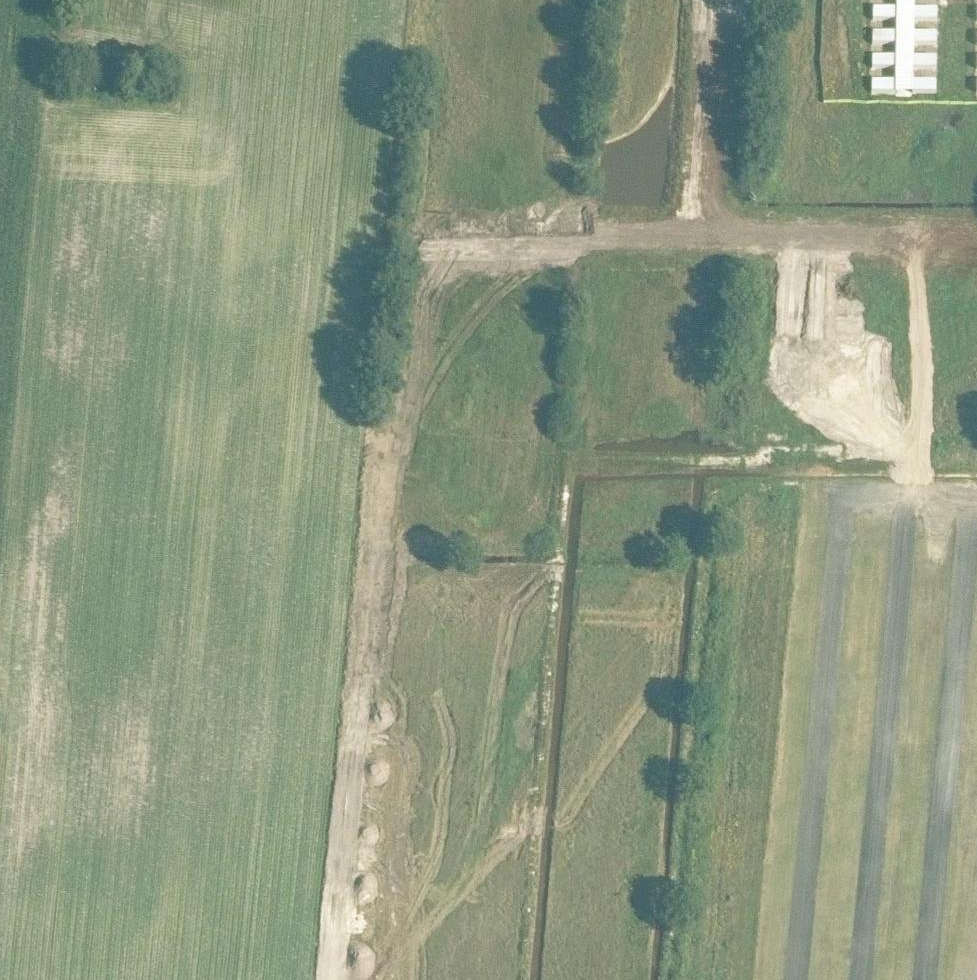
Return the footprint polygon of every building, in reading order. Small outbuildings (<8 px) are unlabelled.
[(849,22),(802,122),(837,139),(840,133),(851,139),(846,148),(875,161),(926,53),(897,40),(893,49),(882,44),(884,39),(849,22)] [(943,162),(976,169),(976,66),(962,63),(943,162)]
